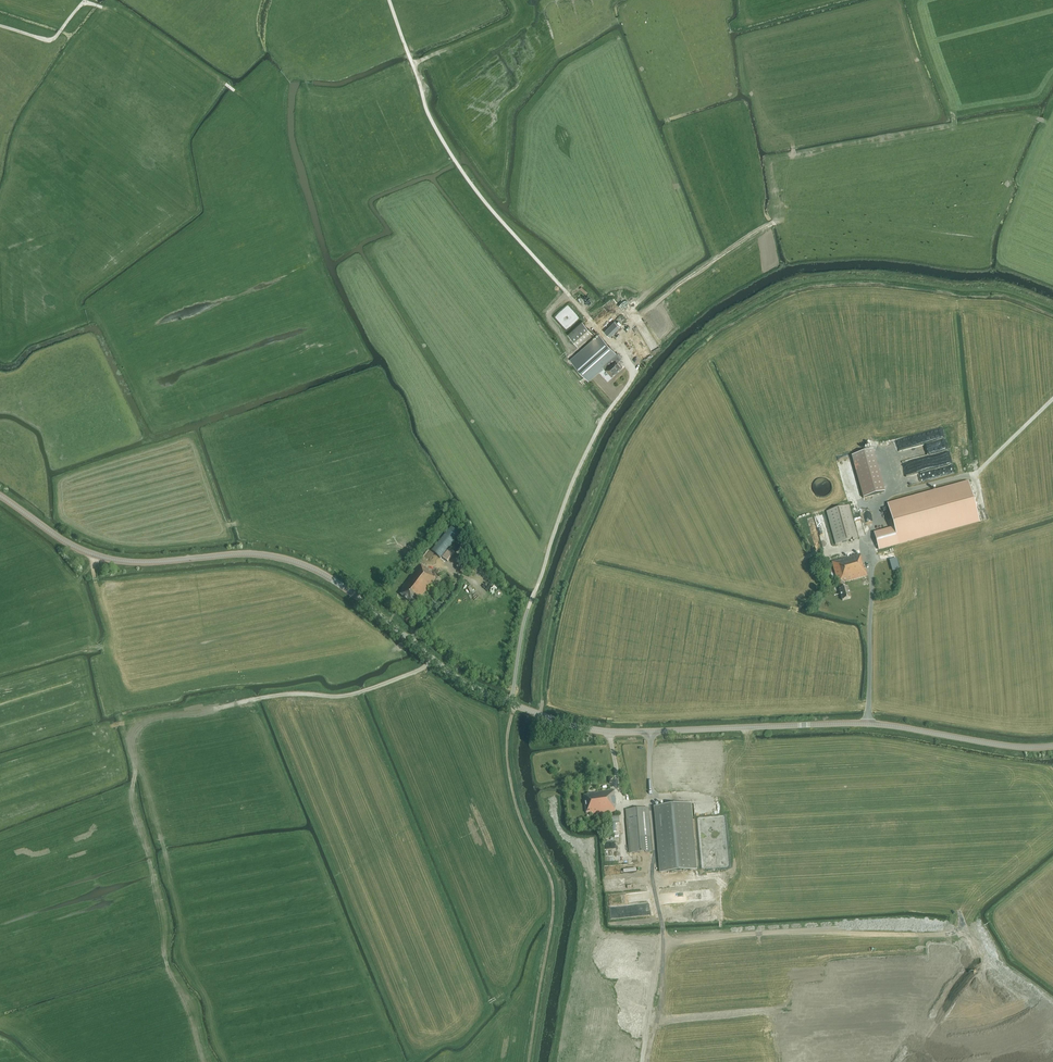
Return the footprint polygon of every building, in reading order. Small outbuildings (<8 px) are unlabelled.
[(593,332),(582,321),(568,334),(578,345),(593,332)] [(610,337),(620,327),(615,321),(604,331),(610,337)] [(652,333),(649,335),(657,348),(660,347),(652,333)] [(611,377),(623,367),(618,361),(621,359),(599,334),(570,360),(589,381),(603,368),(611,377)] [(899,449),(915,445),(913,435),(896,439),(899,449)] [(873,450),(852,456),(863,498),(885,492),(873,450)] [(912,450),(912,452),(908,452),(909,459),(917,458),(916,450),(912,450)] [(920,481),(955,472),(953,463),(917,472),(920,481)] [(894,527),(874,533),(879,549),(979,521),(969,482),(888,504),(894,527)] [(836,544),(858,538),(849,505),(827,511),(836,544)] [(461,533),(451,525),(430,550),(441,558),(461,533)] [(851,598),(848,587),(846,588),(844,582),(867,576),(865,569),(864,569),(860,554),(832,562),(840,589),(839,589),(842,601),(851,598)] [(419,600),(435,579),(431,576),(432,574),(421,565),(406,583),(407,584),(404,588),(405,589),(401,595),(412,604),(416,598),(419,600)] [(594,794),(584,795),(586,813),(592,812),(592,814),(615,812),(615,806),(616,806),(614,790),(597,792),(597,793),(594,793),(594,794)] [(691,804),(656,807),(661,872),(696,869),(691,804)] [(652,851),(650,829),(648,808),(625,810),(629,853),(652,851)]
